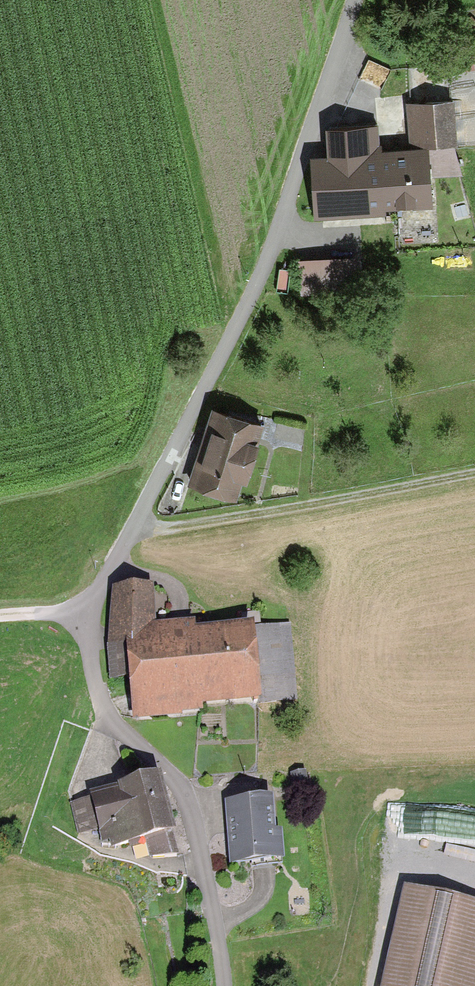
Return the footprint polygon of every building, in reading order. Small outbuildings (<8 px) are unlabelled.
[(413,94),(416,146),(440,146),(468,145),(466,91),(413,94)] [(321,149),(322,214),(390,214),(392,201),(440,200),(440,146),(416,146),(388,148),(387,114),(338,115),(339,149),(321,149)] [(302,260),(304,295),(366,291),(364,257),(302,260)] [(219,400),(194,474),(239,488),(263,414),(219,400)] [(134,679),(136,709),(259,701),(255,630),(151,636),(148,592),(116,594),(109,621),(112,681),(134,679)] [(296,627),(259,628),(261,701),(298,700),(296,627)] [(173,858),(146,774),(61,801),(72,837),(98,829),(105,852),(121,847),(129,872),(173,858)] [(263,799),(219,803),(225,871),(280,866),(277,831),(265,832),(263,799)] [(394,985),(474,985),(474,899),(415,886),(394,985)]
